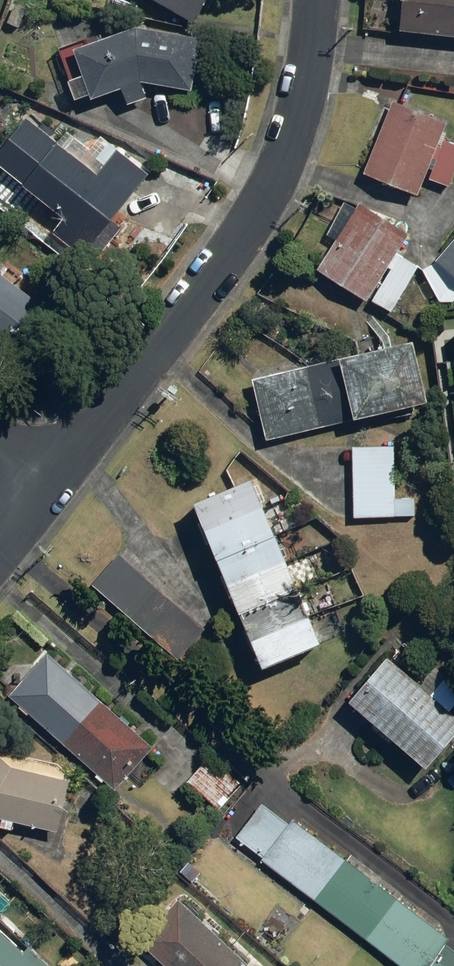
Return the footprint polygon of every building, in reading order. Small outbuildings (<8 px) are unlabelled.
[(200,17),(209,0),(169,0),(200,17)] [(376,26),(394,28),(394,33),(453,40),(453,0),(379,0),(376,26)] [(91,46),(70,51),(83,101),(133,88),(135,99),(156,96),(153,78),(202,87),(211,33),(150,23),(91,46)] [(421,179),(443,188),(453,160),(453,149),(437,142),(443,126),(389,104),(361,175),(415,198),(421,179)] [(70,214),(73,216),(63,227),(92,252),(99,244),(106,250),(129,224),(121,217),(156,176),(109,136),(100,147),(75,126),(62,141),(33,115),(0,153),(0,160),(34,190),(37,186),(70,214)] [(311,276),(362,302),(365,295),(393,310),(418,261),(394,249),(404,228),(350,201),(311,276)] [(434,265),(453,282),(453,241),(434,265)] [(17,346),(52,304),(0,261),(0,331),(17,346)] [(406,345),(247,381),(260,441),(419,406),(406,345)] [(397,449),(351,448),(349,518),(415,520),(416,500),(396,499),(397,449)] [(247,481),(188,504),(252,672),(312,649),(247,481)] [(60,647),(20,688),(121,785),(161,743),(60,647)] [(453,700),(453,688),(426,664),(409,683),(381,658),(340,705),(418,773),(453,732),(453,722),(443,713),(453,700)] [(0,738),(0,805),(5,809),(4,821),(22,827),(25,815),(68,825),(81,775),(24,761),(0,738)] [(217,750),(192,775),(223,806),(248,780),(217,750)] [(239,835),(412,965),(453,965),(453,933),(270,794),(239,835)] [(145,941),(171,965),(265,965),(189,894),(145,941)] [(2,921),(0,923),(0,965),(61,965),(34,941),(29,946),(2,921)]
